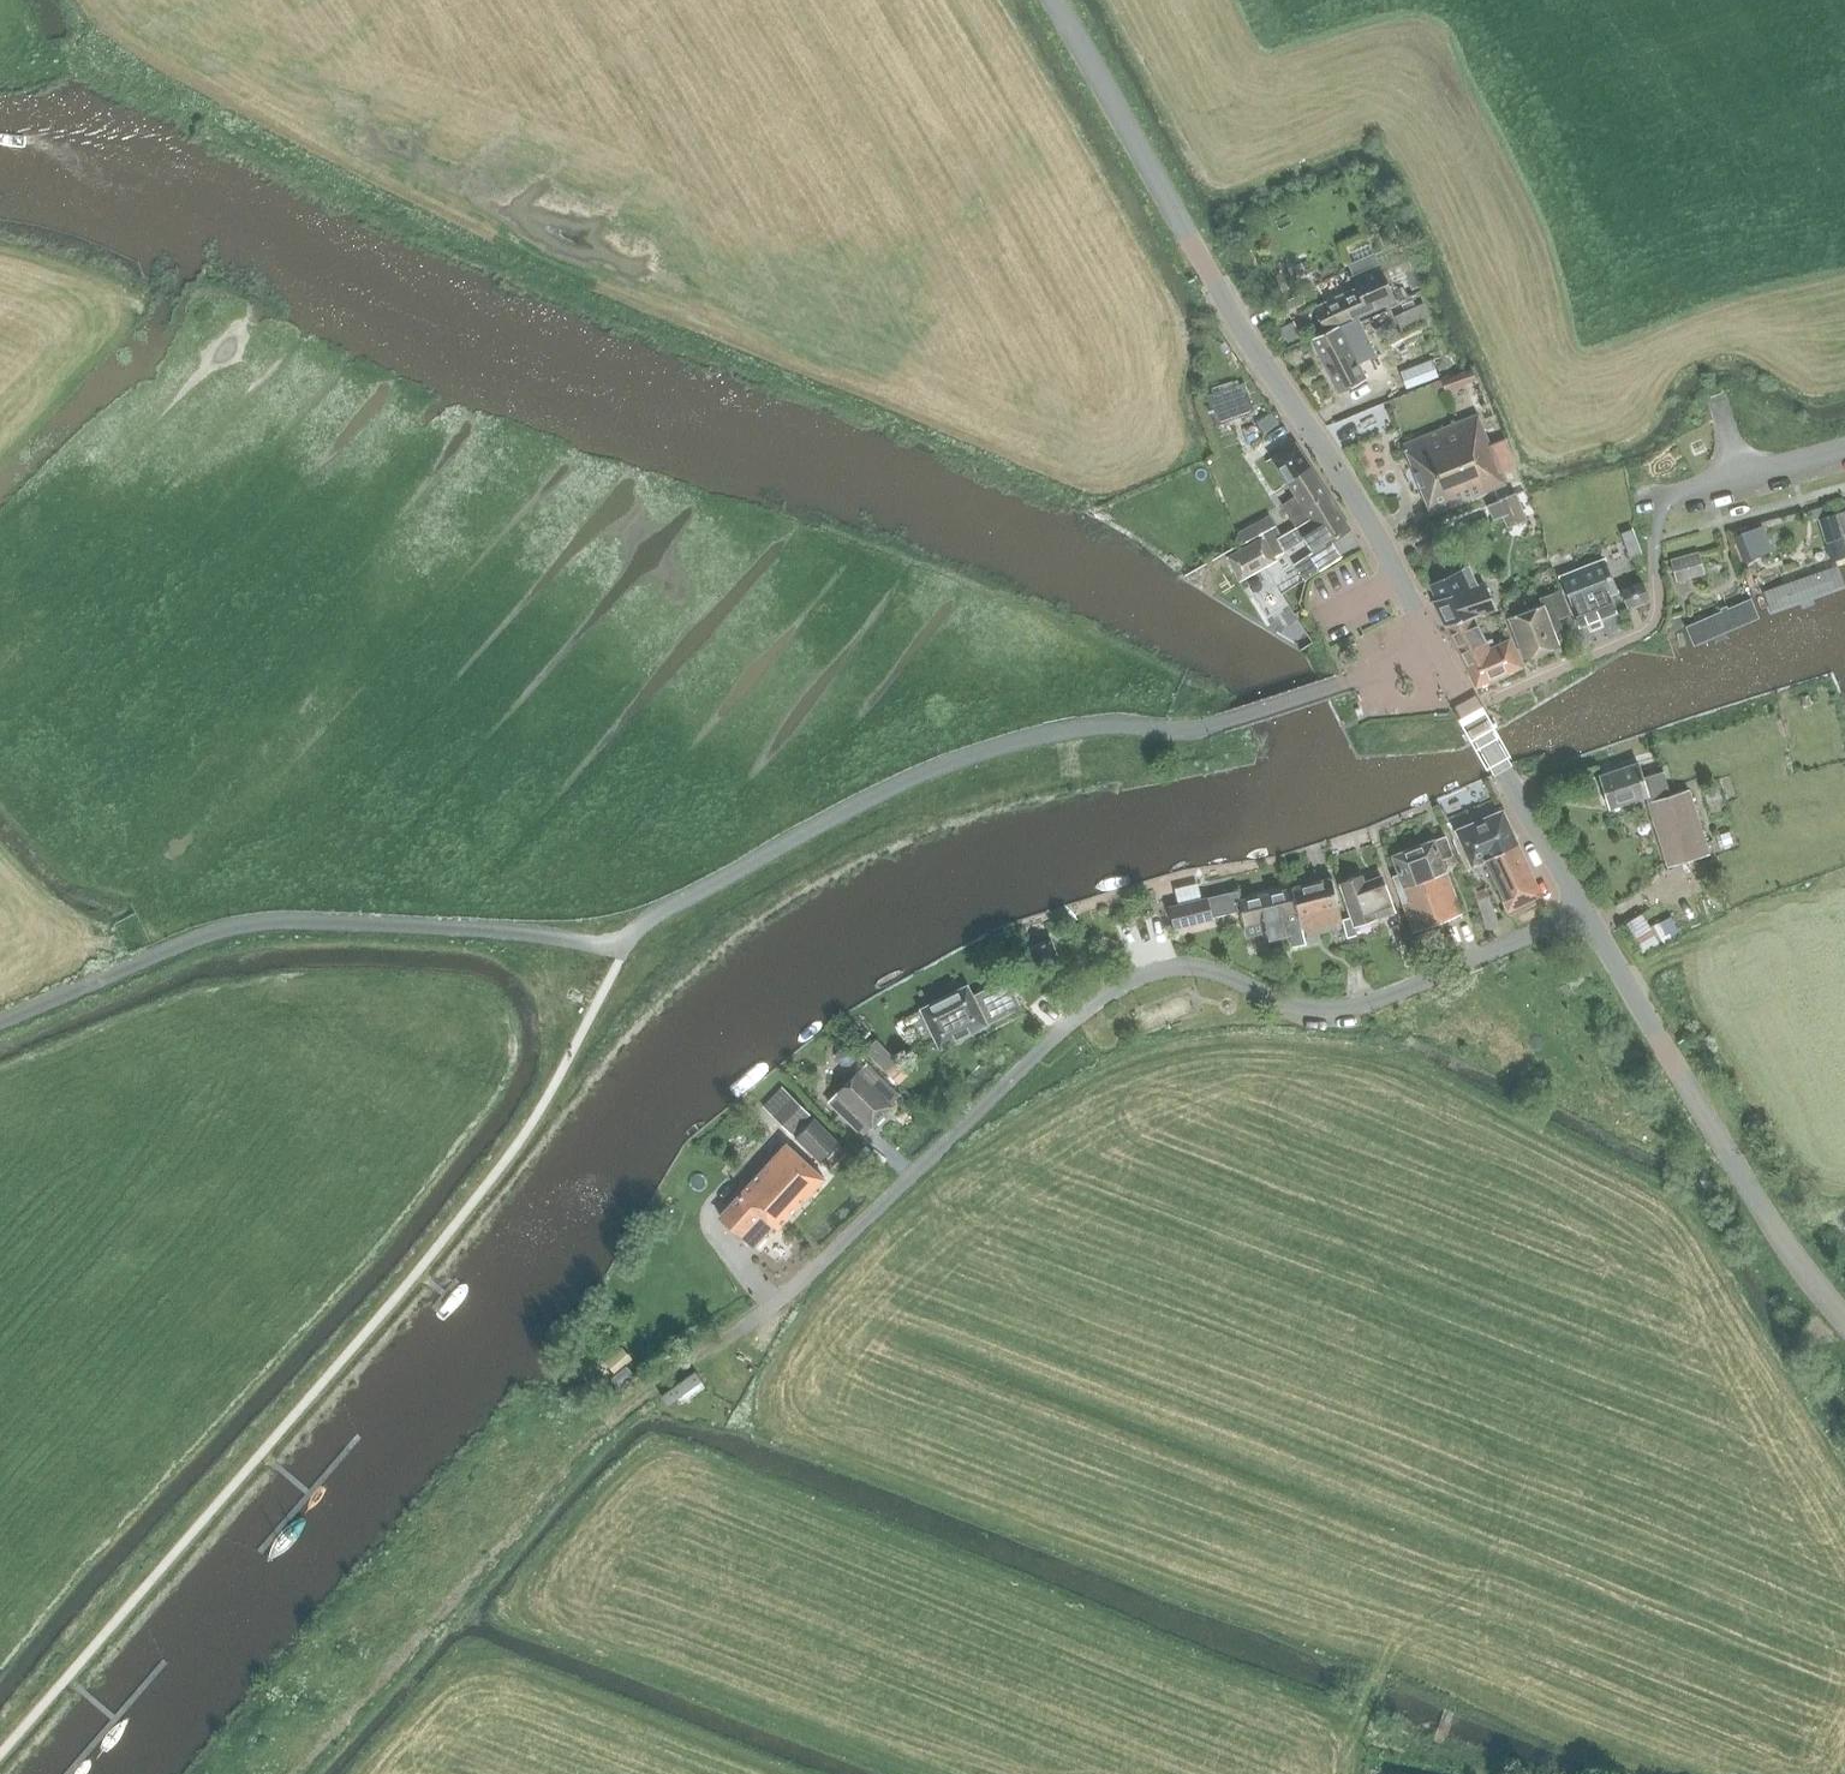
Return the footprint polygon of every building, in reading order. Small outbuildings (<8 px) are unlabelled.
[(1386,279),(1411,268),(1404,253),(1373,266),(1379,282),(1386,279)] [(1395,300),(1386,279),(1379,282),(1373,266),(1348,276),(1354,289),(1320,305),(1313,308),(1325,331),(1332,328),(1358,318),(1395,300)] [(1293,297),(1279,304),(1283,313),(1297,306),(1293,297)] [(1428,319),(1421,303),(1392,316),(1399,332),(1428,319)] [(1332,328),(1325,331),(1311,338),(1338,393),(1366,380),(1359,364),(1376,356),(1358,318),(1332,328)] [(1432,359),(1400,372),(1406,389),(1438,376),(1432,359)] [(1244,383),(1207,396),(1217,425),(1254,411),(1244,383)] [(1270,411),(1256,421),(1265,433),(1279,423),(1270,411)] [(1477,414),(1402,444),(1430,514),(1504,484),(1498,468),(1489,445),(1477,414)] [(1313,523),(1337,508),(1295,443),(1271,458),(1299,502),(1286,509),(1297,526),(1297,527),(1310,519),(1313,523)] [(1507,526),(1526,519),(1515,493),(1496,501),(1497,501),(1486,505),(1491,520),(1503,515),(1507,526)] [(1280,536),(1276,539),(1279,544),(1284,552),(1305,539),(1312,551),(1313,552),(1330,541),(1346,531),(1350,528),(1337,508),(1313,523),(1310,519),(1297,527),(1297,526),(1280,536)] [(1835,513),(1843,540),(1844,540),(1844,509),(1835,513)] [(1817,518),(1823,540),(1829,561),(1844,557),(1844,551),(1841,535),(1834,513),(1823,517),(1817,518)] [(1252,524),(1258,536),(1261,534),(1260,533),(1274,525),(1269,516),(1252,524)] [(1258,536),(1252,524),(1237,533),(1243,544),(1258,536)] [(1274,525),(1260,533),(1261,534),(1262,536),(1270,550),(1274,557),(1284,552),(1279,544),(1276,539),(1280,536),(1274,525)] [(1756,556),(1746,530),(1731,536),(1732,536),(1742,562),(1756,556)] [(1270,550),(1262,536),(1223,557),(1236,580),(1275,559),(1270,550)] [(1704,574),(1698,552),(1670,560),(1676,582),(1704,574)] [(1607,593),(1615,590),(1603,560),(1561,577),(1579,625),(1614,612),(1607,593)] [(1495,609),(1489,595),(1483,583),(1477,586),(1469,567),(1429,585),(1436,599),(1433,601),(1445,626),(1473,617),(1495,609)] [(1763,593),(1771,616),(1844,590),(1844,587),(1838,567),(1763,593)] [(1627,606),(1648,599),(1642,582),(1621,590),(1627,606)] [(1571,614),(1561,590),(1548,595),(1558,619),(1571,614)] [(1524,658),(1558,645),(1554,633),(1562,630),(1558,619),(1548,595),(1540,598),(1542,605),(1508,617),(1524,658)] [(1750,600),(1686,628),(1695,647),(1759,620),(1750,600)] [(1486,641),(1473,617),(1445,626),(1476,687),(1522,666),(1508,639),(1494,645),(1491,639),(1486,641)] [(1668,867),(1709,854),(1689,789),(1670,795),(1663,771),(1642,777),(1638,762),(1600,775),(1610,808),(1646,796),(1668,867)] [(1508,909),(1540,895),(1520,851),(1521,851),(1502,811),(1456,830),(1472,865),(1484,860),(1508,909)] [(1442,859),(1452,855),(1445,836),(1434,840),(1392,856),(1399,874),(1392,876),(1402,903),(1413,932),(1461,914),(1443,865),(1444,865),(1442,859)] [(1376,917),(1393,911),(1381,876),(1364,882),(1361,874),(1339,883),(1353,925),(1376,917)] [(1302,930),(1342,920),(1332,877),(1291,887),(1299,921),(1287,924),(1289,935),(1290,935),(1293,947),(1305,944),(1302,930)] [(1240,910),(1245,929),(1247,936),(1264,932),(1266,940),(1289,935),(1287,924),(1299,921),(1291,887),(1239,900),(1237,890),(1169,907),(1174,928),(1212,919),(1212,917),(1240,910)] [(1486,926),(1499,921),(1490,897),(1477,901),(1486,926)] [(1657,942),(1640,913),(1623,923),(1641,952),(1657,942)] [(1342,919),(1347,938),(1357,935),(1351,917),(1342,919)] [(1390,928),(1395,942),(1409,936),(1403,923),(1390,928)] [(1050,939),(1029,947),(1036,965),(1056,958),(1050,939)] [(1576,978),(1568,983),(1574,994),(1583,989),(1583,988),(1577,978),(1576,978)] [(986,1024),(1020,1007),(1006,979),(972,996),(966,985),(920,1008),(940,1048),(987,1025),(986,1024)] [(877,1039),(865,1050),(885,1073),(898,1061),(877,1039)] [(836,1051),(836,1060),(842,1066),(850,1066),(856,1060),(856,1053),(850,1046),(842,1046),(836,1051)] [(889,1102),(897,1094),(866,1064),(829,1102),(862,1135),(871,1126),(871,1127),(892,1105),(889,1102)] [(886,1072),(898,1085),(908,1077),(895,1064),(886,1072)] [(791,1133),(810,1115),(791,1097),(782,1087),(763,1106),(773,1116),(791,1133)] [(820,1162),(838,1143),(813,1118),(794,1137),(820,1162)] [(778,1229),(824,1178),(786,1143),(720,1216),(754,1247),(774,1226),(778,1229)] [(622,1346),(604,1362),(615,1374),(633,1359),(622,1346)] [(667,1403),(703,1380),(697,1370),(696,1369),(660,1393),(661,1394),(667,1403)]
